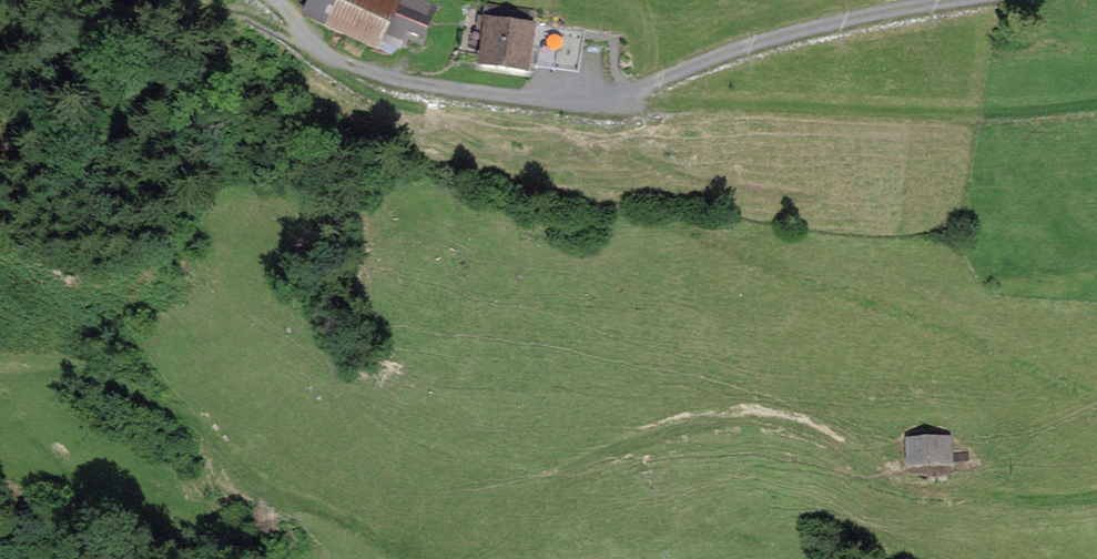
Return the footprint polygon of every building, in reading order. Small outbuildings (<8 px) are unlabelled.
[(418,0),(306,0),(298,17),(378,52),(389,25),(423,40),(437,8),(418,0)] [(533,10),(485,3),(483,19),(487,19),(481,63),(525,69),(529,45),(533,10)] [(559,32),(540,30),(536,65),(554,68),(559,32)] [(952,436),(907,437),(908,467),(952,466),(952,436)]
